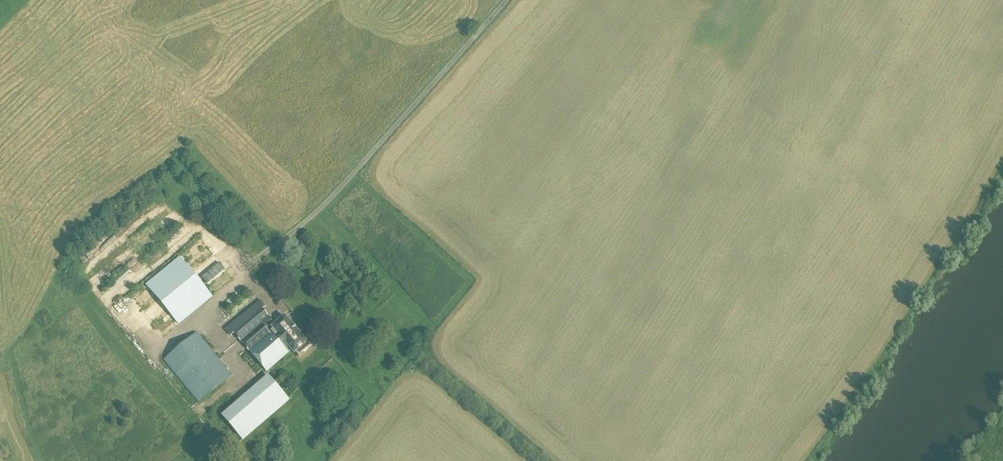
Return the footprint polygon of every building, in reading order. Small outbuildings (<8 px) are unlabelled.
[(87,263),(97,257),(92,250),(82,257),(87,263)] [(208,284),(225,269),(220,262),(202,277),(208,284)] [(185,320),(174,304),(171,306),(169,303),(174,299),(172,297),(150,312),(165,334),(185,320)] [(308,340),(306,341),(285,316),(274,325),(271,321),(272,320),(262,308),(265,305),(261,301),(226,330),(230,335),(233,332),(240,341),(267,371),(291,350),(293,353),(295,351),(298,356),(312,344),(308,340)] [(201,321),(206,314),(201,309),(195,315),(201,321)] [(54,324),(52,315),(43,317),(45,326),(54,324)] [(164,360),(198,402),(232,375),(198,333),(164,360)] [(222,415),(242,439),(288,399),(268,376),(222,415)]
